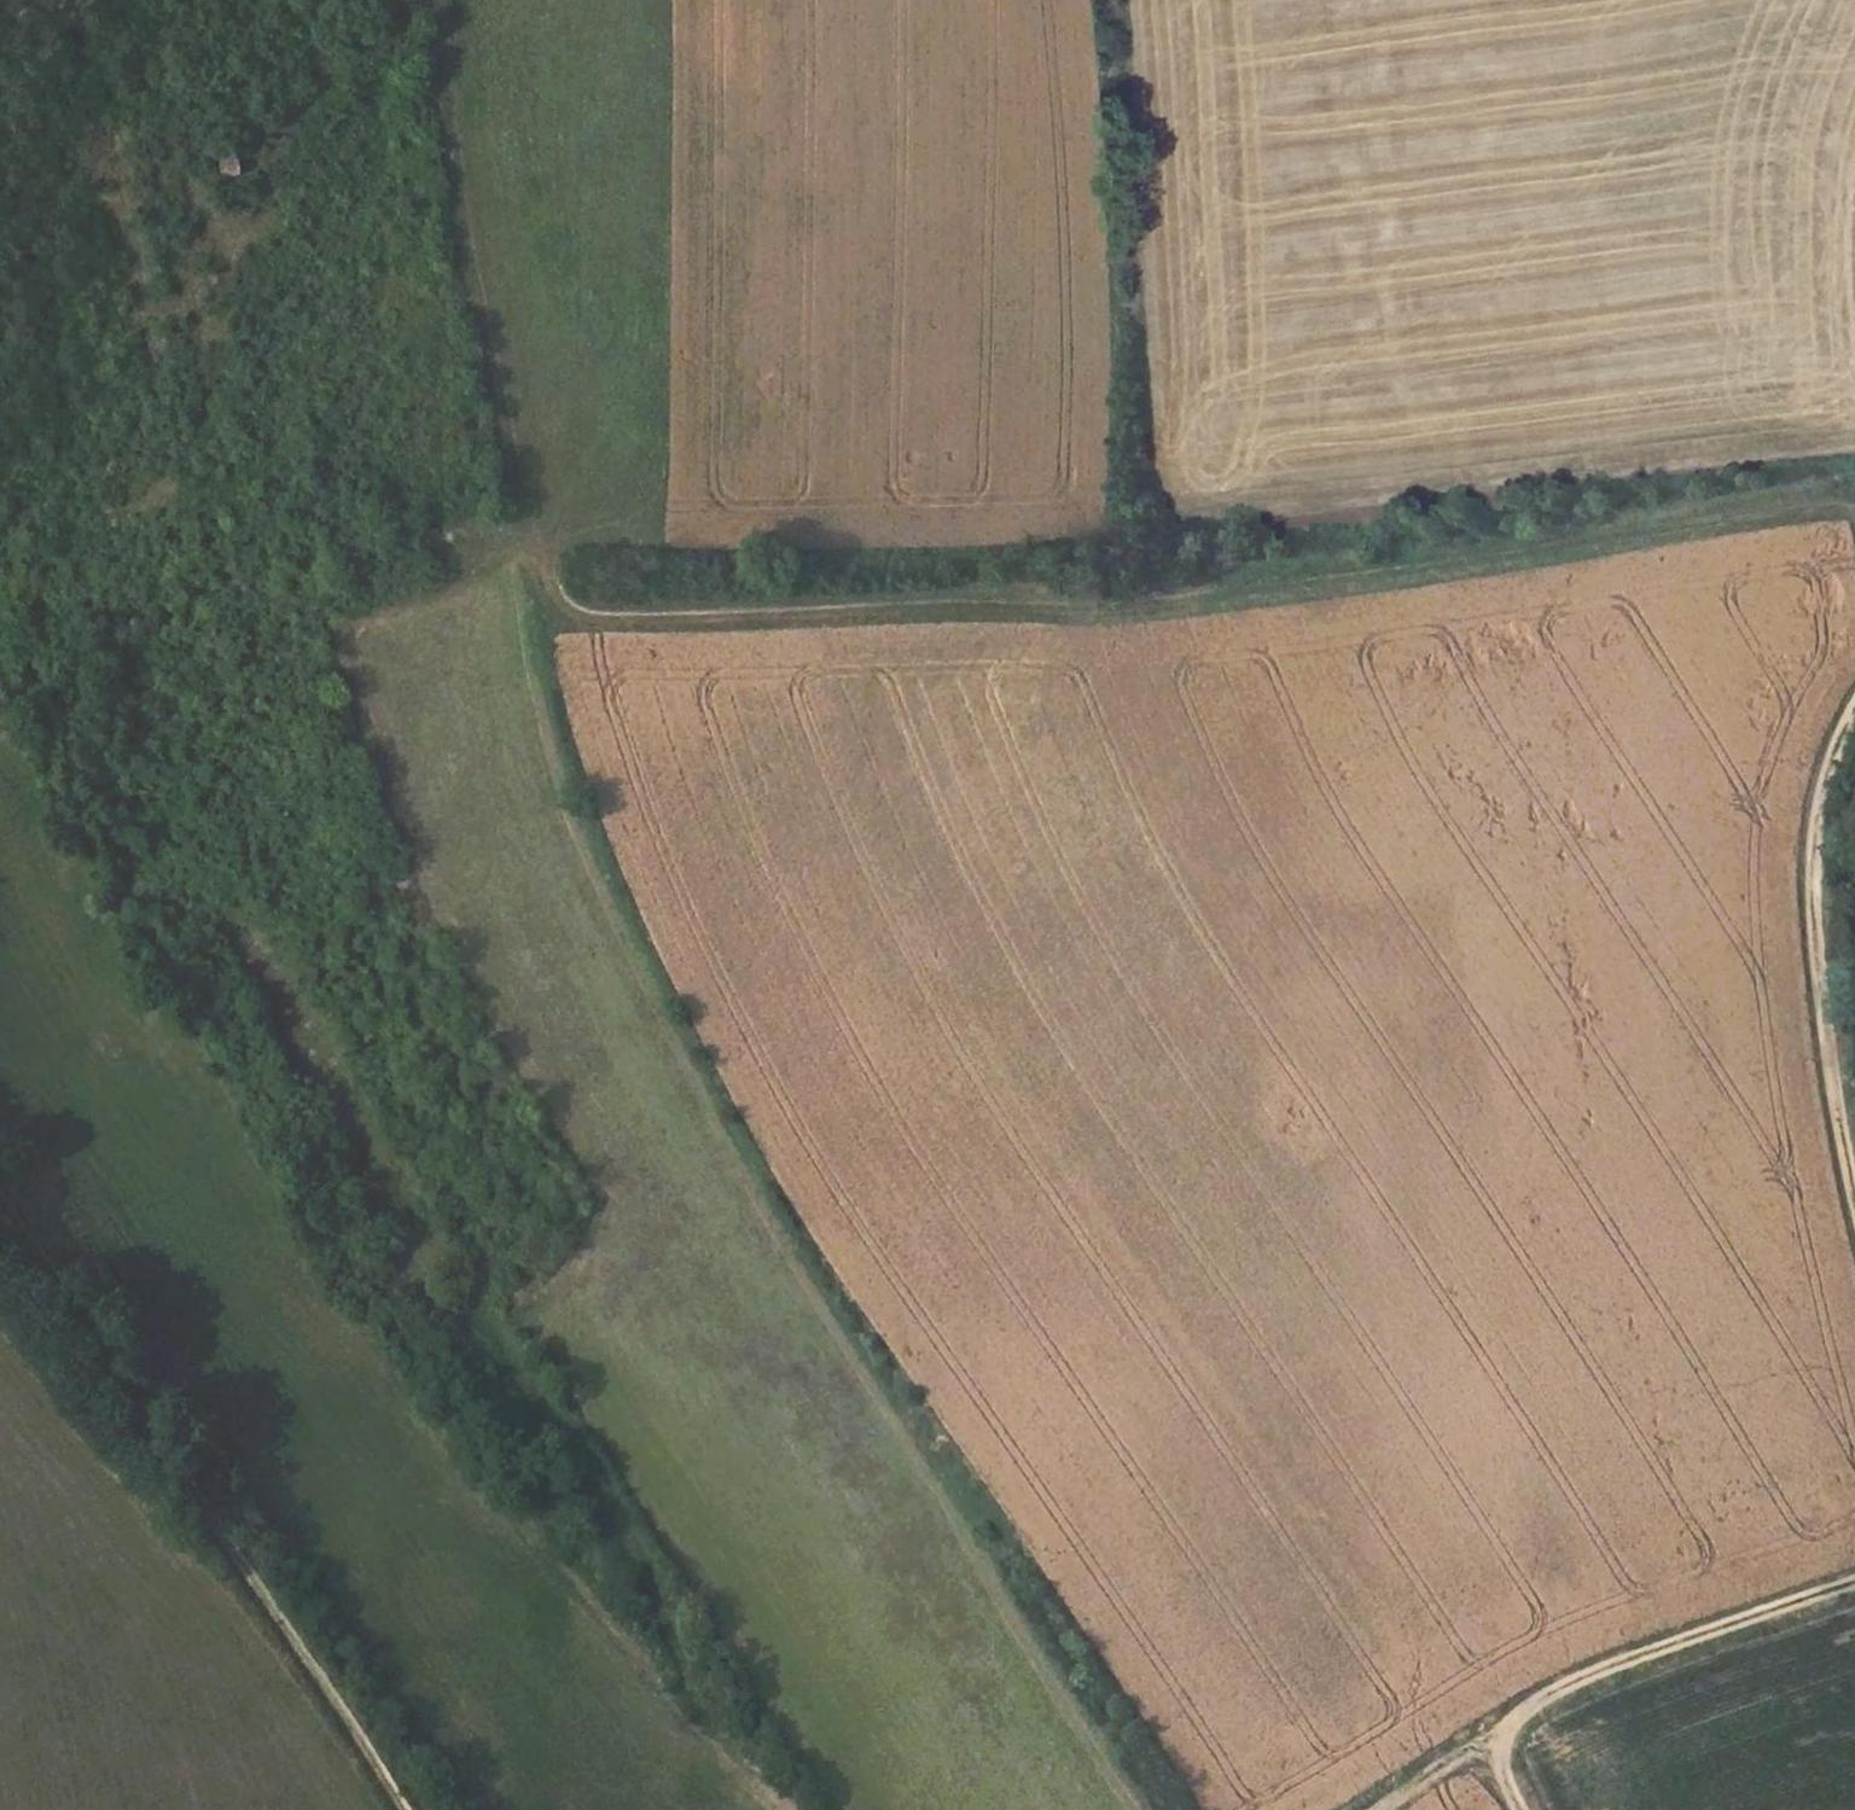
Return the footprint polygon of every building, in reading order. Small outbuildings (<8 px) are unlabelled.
[(238,157),(223,158),(224,175),(240,174),(238,157)]
